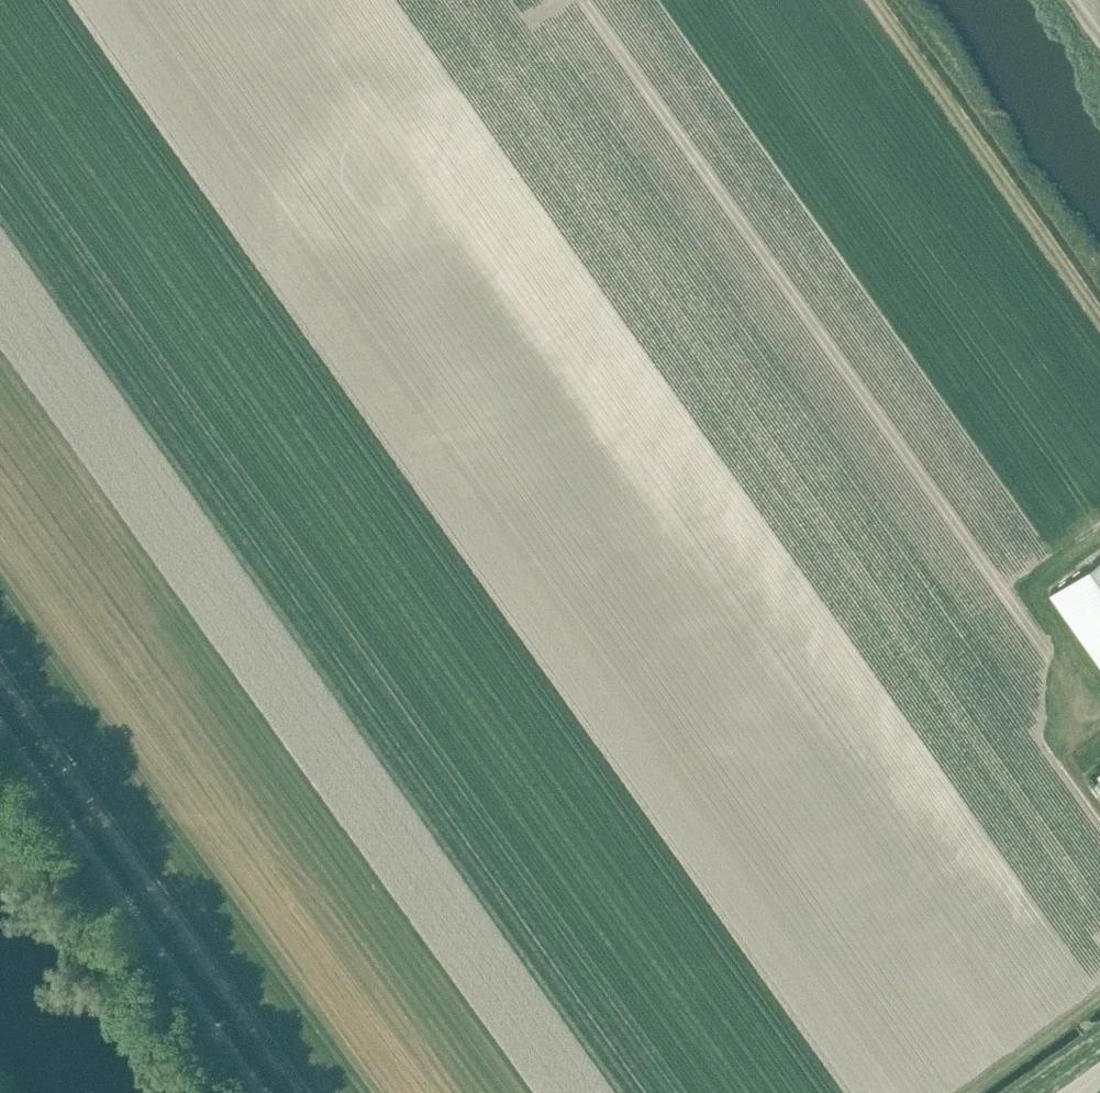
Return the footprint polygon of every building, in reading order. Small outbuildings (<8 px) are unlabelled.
[(1099,659),(1099,554),(1051,589),(1099,659)]
